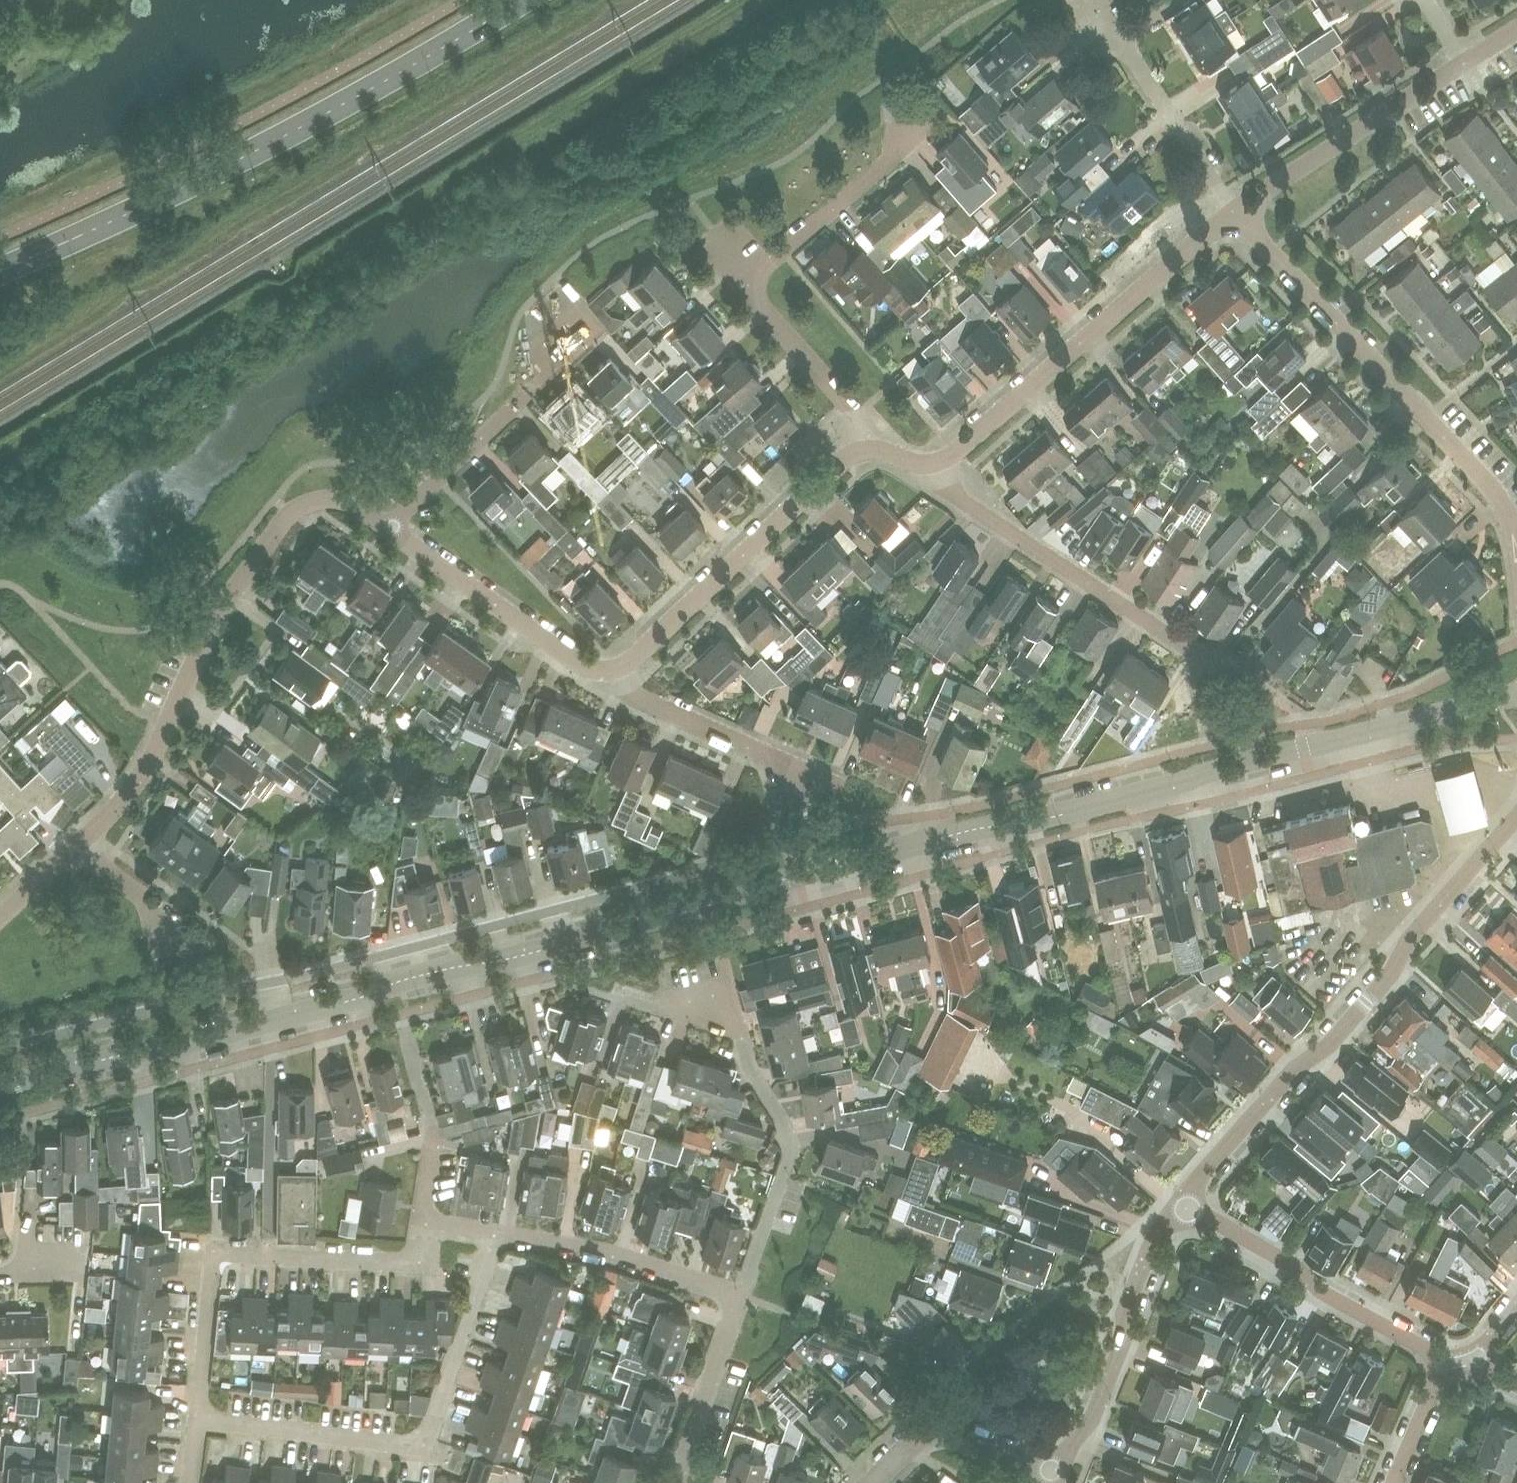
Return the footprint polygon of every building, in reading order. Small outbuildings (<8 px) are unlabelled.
[(1182,35),(1188,44),(1232,16),(1226,8),(1216,14),(1207,0),(1205,0),(1200,3),(1198,0),(1193,0),(1165,19),(1177,38),(1182,35)] [(1301,4),(1299,0),(1281,0),(1273,4),(1279,16),(1301,4)] [(1348,0),(1323,0),(1325,2),(1316,7),(1326,24),(1348,9),(1344,3),(1348,0)] [(1232,16),(1188,44),(1194,54),(1189,57),(1202,76),(1234,55),(1231,50),(1237,46),(1228,33),(1238,26),(1232,16)] [(1319,54),(1332,46),(1343,39),(1335,25),(1297,49),(1306,63),(1319,54)] [(1253,59),(1289,36),(1282,26),(1246,49),(1253,59)] [(1377,74),(1404,57),(1384,26),(1346,51),(1352,62),(1365,54),(1377,74)] [(981,56),(979,58),(994,76),(998,80),(1005,89),(1011,83),(1023,73),(1021,71),(1037,56),(1013,28),(981,56)] [(1296,47),(1289,36),(1253,59),(1259,69),(1260,70),(1296,47)] [(1332,46),(1319,54),(1306,63),(1310,69),(1314,76),(1341,59),(1332,46)] [(1329,98),(1314,76),(1310,69),(1298,77),(1317,106),(1329,98)] [(1220,93),(1235,117),(1269,95),(1279,89),(1273,78),(1262,85),(1254,72),(1220,93)] [(1004,106),(998,110),(975,131),(987,145),(1010,124),(1023,113),(1040,132),(1076,101),(1055,77),(1027,101),(1019,92),(1004,106)] [(1279,89),(1269,95),(1235,117),(1257,150),(1290,129),(1275,106),(1288,97),(1282,87),(1279,89)] [(972,103),(960,114),(975,131),(998,110),(1004,106),(988,89),(972,103)] [(1446,137),(1462,157),(1493,132),(1477,112),(1446,137)] [(1072,205),(1080,199),(1092,188),(1080,174),(1113,144),(1092,119),(1056,150),(1072,168),(1054,184),(1072,205)] [(961,130),(941,148),(951,160),(964,174),(949,187),(962,201),(965,205),(970,211),(983,200),(996,189),(991,183),(980,171),(988,164),(990,162),(961,130)] [(1478,177),(1509,152),(1493,132),(1462,157),(1478,177)] [(1494,196),(1516,178),(1516,162),(1509,152),(1478,177),(1494,196)] [(1397,177),(1422,208),(1442,192),(1417,161),(1397,177)] [(1028,167),(1015,178),(1027,191),(1039,181),(1028,167)] [(1123,225),(1157,195),(1134,169),(1119,182),(1110,172),(1092,188),(1080,199),(1095,216),(1106,206),(1123,225)] [(914,226),(940,204),(914,174),(888,196),(914,226)] [(1377,193),(1402,224),(1422,208),(1397,177),(1377,193)] [(1494,196),(1509,216),(1516,210),(1516,178),(1494,196)] [(1402,224),(1377,193),(1358,208),(1383,239),(1402,224)] [(914,226),(888,196),(860,220),(886,250),(914,226)] [(946,214),(943,217),(945,218),(961,237),(962,236),(977,222),(979,221),(965,205),(962,201),(946,214)] [(1383,239),(1358,208),(1338,224),(1363,255),(1383,239)] [(1008,242),(1021,257),(1026,263),(1036,255),(1018,233),(1008,242)] [(843,290),(856,279),(861,285),(858,287),(868,298),(870,297),(872,299),(880,293),(887,287),(893,281),(865,248),(854,257),(837,238),(814,257),(822,266),(819,269),(829,281),(833,278),(843,290)] [(1011,294),(999,305),(1025,335),(1051,313),(1010,266),(1021,257),(1008,242),(1005,239),(985,257),(1000,275),(997,278),(1011,294)] [(1040,257),(1037,260),(1069,297),(1092,278),(1066,247),(1065,248),(1058,241),(1040,256),(1040,257)] [(949,244),(940,252),(953,267),(970,253),(964,246),(957,253),(949,244)] [(1422,250),(1427,257),(1435,251),(1429,244),(1422,250)] [(916,274),(899,255),(884,268),(901,287),(916,274)] [(1499,256),(1478,271),(1486,282),(1507,267),(1499,256)] [(644,301),(670,278),(654,259),(640,272),(630,261),(609,280),(610,282),(588,301),(596,310),(619,290),(620,291),(628,283),(644,301)] [(1403,306),(1435,281),(1419,261),(1387,286),(1403,306)] [(1506,269),(1516,283),(1516,261),(1506,269)] [(1506,269),(1487,285),(1511,316),(1516,312),(1516,283),(1506,269)] [(1218,351),(1231,340),(1222,330),(1254,302),(1229,273),(1207,293),(1205,291),(1191,302),(1206,319),(1197,327),(1209,339),(1218,351)] [(661,320),(687,296),(670,278),(644,301),(629,314),(637,324),(652,310),(661,320)] [(887,287),(880,293),(899,314),(912,303),(893,281),(887,287)] [(1450,301),(1435,281),(1403,306),(1419,326),(1450,301)] [(988,368),(1010,348),(984,318),(992,311),(974,290),(959,303),(977,324),(962,338),(988,368)] [(1450,301),(1419,326),(1434,345),(1466,320),(1450,301)] [(700,311),(670,338),(693,364),(723,337),(711,323),(715,320),(706,310),(702,313),(700,311)] [(1482,340),(1466,320),(1434,345),(1450,365),(1482,340)] [(1146,341),(1172,370),(1178,377),(1186,370),(1180,363),(1193,352),(1168,323),(1146,341)] [(634,360),(654,342),(646,333),(626,351),(634,360)] [(941,409),(968,386),(957,374),(967,365),(939,334),(923,348),(933,359),(912,377),(941,409)] [(1267,378),(1270,375),(1278,383),(1307,356),(1287,335),(1265,356),(1258,349),(1236,370),(1246,381),(1259,370),(1267,378)] [(1218,351),(1209,339),(1199,348),(1225,378),(1235,369),(1218,351)] [(1172,370),(1146,341),(1125,359),(1151,389),(1172,370)] [(747,364),(739,354),(728,363),(711,378),(732,401),(759,377),(757,375),(760,372),(761,368),(755,361),(750,361),(747,364)] [(640,385),(642,383),(631,372),(627,375),(610,356),(590,375),(601,387),(594,395),(611,412),(630,393),(639,402),(648,394),(640,385)] [(722,357),(706,371),(711,378),(728,363),(722,357)] [(663,391),(672,401),(697,379),(686,367),(662,390),(663,391)] [(1112,423),(1133,404),(1107,375),(1086,393),(1112,423)] [(1506,385),(1516,404),(1516,379),(1506,385)] [(1301,408),(1320,429),(1350,402),(1330,381),(1301,408)] [(1249,407),(1258,417),(1282,396),(1272,386),(1249,407)] [(554,409),(575,431),(586,420),(594,429),(603,420),(595,412),(596,411),(575,389),(554,409)] [(686,415),(672,401),(663,391),(653,400),(676,425),(686,415)] [(630,393),(611,412),(620,422),(640,404),(639,402),(630,393)] [(1112,423),(1086,393),(1065,411),(1091,441),(1112,423)] [(776,396),(755,415),(749,408),(740,415),(710,441),(725,457),(732,465),(733,464),(735,465),(746,454),(738,445),(761,425),(773,439),(796,419),(776,396)] [(1282,396),(1258,417),(1252,423),(1263,436),(1293,409),(1282,396)] [(1329,438),(1339,449),(1368,422),(1350,402),(1320,429),(1310,439),(1318,448),(1329,438)] [(710,441),(740,415),(729,403),(707,422),(701,415),(693,422),(710,441)] [(1168,427),(1158,416),(1148,403),(1133,417),(1153,440),(1168,427)] [(1158,416),(1168,427),(1178,437),(1190,426),(1170,405),(1158,416)] [(1072,457),(1046,427),(1025,446),(1051,476),(1062,488),(1065,492),(1073,485),(1059,469),(1072,457)] [(637,461),(649,450),(629,430),(617,441),(625,448),(637,461)] [(519,476),(544,503),(546,505),(558,494),(542,478),(560,461),(531,431),(508,453),(525,470),(519,476)] [(649,451),(671,474),(675,478),(685,468),(665,446),(664,446),(659,441),(649,451)] [(1051,476),(1025,446),(1004,464),(1030,494),(1041,484),(1044,488),(1047,485),(1054,494),(1062,488),(1051,476)] [(1087,456),(1108,479),(1118,471),(1097,447),(1087,456)] [(625,448),(596,475),(608,488),(637,461),(625,448)] [(671,474),(649,451),(649,450),(637,461),(659,485),(671,474)] [(1408,463),(1398,453),(1365,484),(1357,491),(1349,483),(1320,510),(1334,525),(1363,498),(1365,500),(1373,493),(1384,482),(1395,494),(1422,469),(1413,459),(1408,463)] [(1323,496),(1354,467),(1343,455),(1313,484),(1323,496)] [(1105,482),(1108,479),(1087,456),(1077,465),(1098,488),(1105,482)] [(728,469),(732,465),(725,457),(708,473),(706,471),(695,481),(723,510),(746,489),(728,469)] [(589,468),(577,480),(596,500),(608,488),(596,475),(589,468)] [(1172,501),(1156,527),(1169,535),(1184,511),(1187,513),(1197,499),(1210,479),(1195,468),(1172,501)] [(511,507),(522,496),(511,485),(508,488),(490,469),(470,488),(492,511),(504,499),(511,507)] [(1304,472),(1294,475),(1299,490),(1310,487),(1304,472)] [(1278,479),(1246,516),(1258,526),(1290,490),(1278,479)] [(1105,554),(1109,548),(1131,515),(1136,507),(1132,499),(1122,493),(1114,492),(1105,482),(1098,488),(1082,502),(1093,514),(1095,515),(1097,516),(1082,539),(1105,554)] [(633,515),(608,488),(596,500),(621,527),(633,515)] [(1456,514),(1431,488),(1392,524),(1406,539),(1416,530),(1427,541),(1456,514)] [(879,537),(899,517),(886,503),(890,499),(880,489),(876,493),(875,492),(855,511),(879,537)] [(1294,512),(1306,501),(1294,489),(1283,501),(1294,512)] [(1069,496),(1048,514),(1056,524),(1078,506),(1069,496)] [(685,506),(684,506),(677,499),(665,510),(672,518),(660,529),(681,550),(705,527),(685,506)] [(1187,513),(1181,522),(1196,532),(1212,509),(1197,499),(1187,513)] [(567,528),(546,505),(544,503),(534,513),(557,537),(567,528)] [(1226,562),(1258,526),(1246,516),(1243,512),(1211,548),(1226,562)] [(1132,564),(1154,530),(1131,515),(1109,548),(1132,564)] [(1181,522),(1168,543),(1144,581),(1175,600),(1199,562),(1187,554),(1200,534),(1196,532),(1181,522)] [(1351,547),(1361,557),(1387,531),(1378,522),(1351,547)] [(567,528),(557,537),(538,555),(547,564),(547,565),(566,547),(573,555),(584,545),(567,528)] [(809,555),(832,580),(851,563),(865,578),(876,568),(855,545),(846,553),(829,536),(809,555)] [(897,577),(926,549),(916,538),(897,556),(887,546),(877,556),(897,577)] [(961,583),(980,554),(955,538),(936,566),(948,575),(941,585),(952,593),(960,582),(961,583)] [(330,589),(332,591),(352,562),(347,559),(349,556),(348,552),(340,546),(336,547),(334,549),(320,539),(299,568),(317,580),(302,601),(316,610),(330,589)] [(641,587),(661,569),(637,543),(617,562),(641,587)] [(1336,545),(1313,571),(1323,580),(1338,562),(1347,570),(1355,561),(1336,545)] [(1459,607),(1487,579),(1464,554),(1455,563),(1442,549),(1411,578),(1431,598),(1441,589),(1459,607)] [(538,555),(528,565),(536,574),(547,564),(538,555)] [(832,580),(809,555),(788,575),(805,592),(796,601),(817,624),(828,613),(814,598),(832,580)] [(1268,601),(1297,567),(1281,555),(1253,588),(1268,601)] [(1358,563),(1343,578),(1356,592),(1372,577),(1358,563)] [(570,594),(574,598),(600,626),(622,605),(596,577),(593,579),(583,568),(574,576),(581,583),(570,594)] [(358,623),(341,647),(347,652),(340,663),(346,667),(371,632),(363,625),(370,616),(370,615),(389,588),(381,583),(384,579),(372,570),(369,574),(366,572),(358,583),(352,579),(345,589),(344,589),(340,595),(358,607),(351,618),(358,623)] [(1006,573),(988,599),(984,596),(974,611),(968,621),(986,633),(1002,609),(1010,615),(1028,588),(1006,573)] [(1206,576),(1193,598),(1201,603),(1214,581),(1206,576)] [(1223,634),(1244,601),(1215,582),(1194,615),(1223,634)] [(1365,625),(1376,620),(1372,611),(1390,604),(1385,589),(1369,595),(1373,606),(1360,611),(1365,625)] [(1041,635),(1059,608),(1036,593),(1018,620),(1018,621),(1009,634),(1023,644),(1033,630),(1041,635)] [(1286,671),(1316,636),(1295,618),(1306,605),(1295,595),(1274,620),(1284,629),(1264,653),(1286,671)] [(779,619),(761,601),(757,596),(737,615),(763,642),(773,633),(782,642),(795,630),(782,616),(779,619)] [(412,654),(402,647),(425,614),(404,599),(381,632),(393,641),(384,655),(389,658),(370,685),(384,694),(412,654)] [(962,603),(940,634),(945,637),(953,643),(968,621),(974,611),(962,603)] [(1098,654),(1118,623),(1089,604),(1068,635),(1098,654)] [(285,605),(276,618),(309,641),(318,627),(285,605)] [(1362,655),(1351,647),(1363,630),(1347,618),(1301,686),(1331,706),(1354,672),(1352,670),(1362,655)] [(945,637),(940,634),(922,621),(919,619),(909,634),(934,652),(945,637)] [(803,667),(826,645),(807,624),(797,634),(806,644),(793,656),(803,667)] [(447,669),(466,643),(455,635),(457,632),(447,625),(445,628),(443,626),(424,653),(417,648),(412,654),(384,694),(396,703),(416,676),(415,675),(428,655),(436,661),(424,678),(435,686),(440,678),(447,669)] [(724,685),(721,682),(738,666),(763,693),(771,686),(788,681),(762,654),(752,664),(745,656),(744,657),(724,636),(698,660),(707,669),(695,679),(712,697),(724,685)] [(457,676),(469,685),(488,659),(466,643),(447,669),(440,678),(450,685),(457,676)] [(811,675),(834,653),(826,645),(803,667),(811,675)] [(1009,664),(1030,678),(1041,660),(1021,647),(1009,664)] [(326,653),(317,665),(293,648),(275,673),(309,699),(328,674),(340,682),(349,670),(346,667),(340,663),(326,653)] [(1128,650),(1108,680),(1110,681),(1104,689),(1114,695),(1119,687),(1129,694),(1149,665),(1128,650)] [(29,690),(20,681),(29,672),(29,668),(20,658),(16,657),(7,666),(0,659),(0,688),(2,690),(0,691),(0,692),(1,693),(0,694),(0,716),(29,690)] [(844,678),(856,683),(862,666),(851,661),(844,678)] [(1170,678),(1149,665),(1129,694),(1139,701),(1132,711),(1138,715),(1124,737),(1137,745),(1156,717),(1147,711),(1170,678)] [(888,667),(884,675),(873,699),(887,706),(902,673),(888,667)] [(873,699),(884,675),(872,670),(860,696),(872,701),(873,699)] [(498,737),(505,722),(521,685),(497,675),(481,711),(494,717),(487,732),(498,737)] [(940,729),(952,703),(961,682),(947,675),(926,722),(940,729)] [(796,716),(820,727),(839,685),(828,680),(823,691),(810,685),(796,716)] [(844,738),(858,707),(846,701),(852,686),(841,681),(839,685),(820,727),(844,738)] [(961,682),(952,703),(977,714),(987,693),(961,682)] [(1065,730),(1076,738),(1105,694),(1094,687),(1065,730)] [(537,730),(560,740),(574,709),(551,699),(544,715),(530,708),(519,733),(533,739),(537,730)] [(265,739),(257,750),(290,774),(309,788),(320,772),(301,759),(318,736),(298,721),(300,719),(292,714),(291,716),(269,700),(249,728),(265,739)] [(462,709),(452,702),(432,730),(442,737),(462,709)] [(593,766),(607,734),(594,728),(597,720),(574,709),(560,740),(583,751),(579,760),(593,766)] [(877,713),(862,746),(888,757),(902,724),(905,719),(890,713),(888,718),(877,713)] [(68,763),(50,779),(63,794),(74,806),(93,789),(79,774),(96,758),(59,718),(47,729),(38,719),(22,734),(32,744),(38,739),(46,748),(51,744),(68,763)] [(970,779),(986,743),(968,735),(971,727),(957,721),(946,745),(950,747),(941,766),(970,779)] [(912,768),(927,735),(902,724),(888,757),(912,768)] [(0,725),(0,745),(10,736),(0,725)] [(640,736),(639,739),(625,732),(609,767),(637,780),(653,745),(652,745),(653,742),(651,739),(643,735),(640,736)] [(1051,749),(1056,743),(1042,733),(1037,739),(1051,749)] [(491,777),(506,745),(491,738),(476,770),(491,777)] [(282,784),(290,774),(257,750),(254,748),(246,758),(224,742),(207,765),(222,776),(215,786),(241,805),(253,788),(245,781),(256,765),(282,784)] [(671,798),(680,802),(697,765),(670,753),(657,783),(674,791),(671,798)] [(14,812),(15,811),(28,826),(39,816),(30,806),(36,801),(45,810),(63,794),(50,779),(40,767),(21,784),(0,761),(0,796),(14,812)] [(1477,763),(1439,773),(1453,827),(1492,817),(1477,763)] [(710,807),(723,777),(697,765),(680,802),(690,807),(693,800),(710,807)] [(210,805),(218,795),(197,779),(189,790),(210,805)] [(626,827),(635,807),(642,793),(627,786),(612,821),(626,827)] [(521,791),(524,804),(529,823),(533,835),(556,829),(547,796),(537,792),(521,791)] [(1432,856),(1438,849),(1431,820),(1421,818),(1402,823),(1402,820),(1370,828),(1367,815),(1360,812),(1353,813),(1350,801),(1287,817),(1287,820),(1263,826),(1284,910),(1410,879),(1415,873),(1412,861),(1432,856)] [(149,845),(171,861),(194,829),(208,810),(196,802),(187,814),(179,809),(175,815),(172,813),(149,845)] [(529,823),(524,804),(499,811),(510,854),(494,858),(503,892),(531,885),(525,862),(529,861),(523,838),(520,839),(517,826),(529,823)] [(635,807),(626,827),(624,831),(640,838),(651,814),(635,807)] [(238,808),(224,828),(234,836),(249,816),(238,808)] [(28,826),(15,811),(14,812),(0,825),(0,852),(9,843),(20,855),(39,838),(28,826)] [(464,820),(474,859),(486,856),(476,817),(464,820)] [(693,848),(705,853),(719,824),(706,818),(693,848)] [(570,875),(587,871),(582,851),(591,848),(586,826),(566,832),(569,841),(547,846),(556,879),(559,878),(559,881),(571,878),(570,875)] [(1189,841),(1191,840),(1189,829),(1187,830),(1186,827),(1152,835),(1163,886),(1160,887),(1171,933),(1196,927),(1183,869),(1195,867),(1189,841)] [(1255,880),(1245,828),(1217,833),(1228,885),(1255,880)] [(194,829),(171,861),(193,877),(216,845),(194,829)] [(271,867),(269,883),(285,885),(290,854),(289,853),(290,845),(281,844),(279,852),(275,851),(272,867),(271,867)] [(1061,897),(1092,890),(1082,851),(1052,858),(1061,897)] [(323,924),(329,858),(307,856),(305,885),(298,884),(295,921),(323,924)] [(415,915),(442,908),(435,879),(421,883),(415,858),(397,863),(391,903),(398,903),(411,900),(415,915)] [(267,892),(269,883),(271,867),(246,863),(240,872),(225,862),(207,886),(233,905),(250,881),(253,884),(252,889),(267,892)] [(1121,868),(1130,907),(1154,901),(1145,862),(1121,868)] [(483,903),(482,897),(485,897),(476,863),(449,870),(458,904),(463,902),(464,908),(483,903)] [(336,864),(335,878),(346,879),(347,865),(336,864)] [(1130,907),(1121,868),(1098,874),(1107,912),(1130,907)] [(1221,902),(1215,875),(1198,879),(1204,906),(1221,902)] [(998,904),(1001,918),(1013,962),(1034,974),(1029,954),(1037,952),(1031,929),(1049,924),(1037,881),(1025,884),(1024,879),(1010,883),(1012,888),(1008,889),(1012,900),(998,904)] [(369,928),(372,884),(337,881),(333,925),(369,928)] [(989,943),(978,900),(946,909),(951,928),(939,931),(953,984),(981,977),(974,947),(989,943)] [(1093,901),(1083,903),(1086,917),(1096,915),(1093,901)] [(1282,927),(1318,916),(1314,903),(1278,914),(1282,927)] [(1511,910),(1485,939),(1504,956),(1506,954),(1516,963),(1516,915),(1511,910)] [(1251,945),(1244,914),(1225,918),(1232,949),(1251,945)] [(1152,923),(1158,951),(1172,949),(1166,920),(1152,923)] [(1277,938),(1275,927),(1253,931),(1256,943),(1277,938)] [(920,960),(932,957),(924,928),(900,934),(912,981),(916,996),(929,993),(920,960)] [(1108,961),(1122,958),(1115,928),(1102,931),(1108,961)] [(900,934),(875,940),(883,970),(895,967),(900,986),(902,985),(906,999),(916,996),(912,981),(900,934)] [(835,947),(832,948),(846,1004),(867,999),(870,1011),(880,1008),(866,952),(856,954),(853,942),(850,943),(849,939),(834,943),(835,947)] [(1282,963),(1277,939),(1263,942),(1268,966),(1282,963)] [(1184,945),(1189,966),(1205,963),(1201,941),(1184,945)] [(821,953),(792,960),(789,951),(747,962),(755,993),(791,984),(794,996),(799,995),(830,987),(821,953)] [(1504,986),(1515,996),(1516,993),(1516,975),(1491,952),(1480,965),(1504,986)] [(1290,961),(1294,972),(1309,967),(1305,955),(1290,961)] [(1474,1011),(1492,990),(1462,964),(1444,984),(1474,1011)] [(1206,981),(1194,971),(1155,995),(1163,1007),(1206,981)] [(1269,975),(1253,993),(1262,1001),(1293,1028),(1313,1005),(1294,988),(1282,978),(1278,983),(1269,975)] [(1112,992),(1087,979),(1078,995),(1103,1008),(1112,992)] [(1516,1019),(1516,998),(1515,996),(1504,986),(1493,998),(1516,1019)] [(834,1002),(830,987),(799,995),(802,1008),(827,1001),(830,1003),(834,1002)] [(995,1006),(964,990),(956,1006),(986,1022),(995,1006)] [(1239,993),(1231,1002),(1233,1003),(1247,1016),(1254,1007),(1239,993)] [(1390,1011),(1415,1033),(1426,1043),(1442,1026),(1406,994),(1390,1011)] [(574,1051),(575,1048),(586,1013),(566,1007),(565,1009),(549,1004),(546,1012),(549,1023),(560,1027),(554,1045),(574,1051)] [(1139,1013),(1145,1030),(1161,1024),(1155,1007),(1139,1013)] [(769,1043),(804,1033),(797,1009),(762,1018),(769,1043)] [(587,1010),(586,1013),(575,1048),(594,1055),(607,1016),(587,1010)] [(1426,1043),(1415,1033),(1390,1011),(1374,1029),(1399,1051),(1388,1064),(1413,1086),(1425,1073),(1425,1074),(1426,1075),(1442,1057),(1441,1056),(1440,1056),(1430,1046),(1426,1043)] [(924,1069),(946,1079),(972,1024),(951,1014),(924,1069)] [(860,1038),(854,1015),(839,1019),(845,1042),(860,1038)] [(627,1074),(629,1069),(641,1031),(642,1027),(622,1021),(607,1068),(627,1074)] [(904,1049),(912,1026),(899,1021),(890,1044),(904,1049)] [(1465,1029),(1459,1036),(1471,1046),(1496,1068),(1505,1058),(1480,1036),(1466,1024),(1463,1027),(1465,1029)] [(1224,1047),(1200,1026),(1183,1045),(1204,1063),(1208,1059),(1231,1079),(1236,1074),(1246,1084),(1266,1061),(1246,1043),(1248,1040),(1238,1031),(1224,1047)] [(509,1036),(518,1072),(519,1075),(539,1070),(528,1031),(509,1036)] [(652,1067),(661,1037),(641,1031),(629,1069),(646,1074),(630,1126),(642,1129),(653,1094),(661,1070),(652,1067)] [(1161,1031),(1156,1040),(1167,1047),(1173,1038),(1161,1031)] [(518,1072),(509,1036),(508,1033),(487,1038),(498,1077),(518,1072)] [(775,1069),(811,1059),(804,1033),(769,1043),(775,1069)] [(462,1086),(482,1081),(472,1042),(452,1047),(453,1050),(462,1086)] [(1449,1046),(1440,1056),(1441,1056),(1442,1057),(1452,1066),(1461,1057),(1450,1046),(1449,1046)] [(463,1089),(462,1086),(453,1050),(432,1056),(443,1095),(453,1092),(455,1098),(454,1098),(459,1117),(443,1122),(446,1134),(463,1130),(473,1127),(470,1115),(463,1089)] [(695,1093),(706,1060),(682,1052),(674,1074),(661,1070),(653,1094),(676,1101),(680,1088),(695,1093)] [(817,1058),(820,1069),(843,1063),(841,1052),(817,1058)] [(1215,1084),(1196,1072),(1195,1073),(1166,1056),(1139,1104),(1173,1122),(1184,1110),(1196,1122),(1218,1098),(1209,1089),(1214,1084),(1214,1085),(1215,1084)] [(1392,1111),(1394,1108),(1397,1110),(1400,1110),(1406,1103),(1405,1100),(1402,1098),(1405,1095),(1403,1093),(1409,1085),(1374,1057),(1368,1064),(1358,1057),(1345,1073),(1392,1111)] [(910,1089),(920,1067),(903,1059),(893,1081),(910,1089)] [(711,1098),(706,1110),(726,1117),(722,1130),(757,1141),(763,1124),(734,1115),(743,1087),(726,1081),(730,1068),(706,1060),(695,1093),(711,1098)] [(382,1103),(404,1098),(394,1061),(370,1067),(377,1097),(369,1099),(381,1143),(391,1140),(382,1103)] [(805,1086),(810,1117),(842,1110),(837,1082),(855,1079),(853,1064),(816,1070),(818,1084),(805,1086)] [(337,1115),(364,1108),(354,1071),(351,1072),(349,1066),(329,1071),(330,1077),(327,1078),(337,1115)] [(537,1075),(544,1108),(557,1105),(549,1072),(537,1075)] [(1425,1074),(1425,1073),(1413,1086),(1473,1134),(1474,1134),(1497,1109),(1463,1077),(1446,1095),(1441,1102),(1426,1091),(1426,1075),(1425,1074)] [(574,1108),(585,1111),(594,1082),(582,1078),(573,1108),(574,1108)] [(585,1111),(586,1112),(598,1116),(607,1086),(594,1082),(585,1111)] [(1305,1103),(1347,1138),(1357,1127),(1364,1132),(1378,1115),(1356,1097),(1348,1106),(1323,1086),(1324,1085),(1322,1084),(1320,1086),(1306,1103),(1306,1102),(1305,1103)] [(1496,1085),(1488,1092),(1496,1101),(1504,1094),(1496,1085)] [(314,1129),(314,1088),(281,1087),(281,1153),(294,1153),(294,1129),(314,1129)] [(473,1110),(498,1105),(495,1088),(470,1094),(473,1110)] [(1172,1147),(1181,1137),(1161,1119),(1154,1128),(1134,1109),(1138,1104),(1112,1090),(1102,1108),(1115,1115),(1136,1135),(1126,1145),(1150,1167),(1170,1145),(1172,1147)] [(234,1130),(245,1128),(239,1095),(212,1100),(222,1150),(237,1147),(234,1130)] [(857,1107),(860,1122),(897,1115),(895,1101),(894,1101),(857,1107)] [(1338,1150),(1347,1138),(1305,1103),(1304,1104),(1305,1105),(1303,1107),(1300,1105),(1290,1117),(1293,1119),(1291,1122),(1291,1121),(1289,1123),(1291,1125),(1316,1146),(1309,1155),(1330,1173),(1344,1156),(1338,1150)] [(193,1137),(188,1104),(161,1108),(166,1140),(163,1140),(168,1174),(195,1170),(190,1137),(193,1137)] [(498,1108),(501,1119),(514,1116),(511,1104),(498,1108)] [(501,1119),(498,1108),(470,1115),(473,1127),(496,1121),(501,1119)] [(586,1112),(585,1111),(574,1108),(569,1143),(581,1145),(586,1112)] [(1507,1117),(1512,1123),(1516,1118),(1516,1110),(1515,1108),(1507,1117)] [(540,1109),(526,1113),(521,1144),(534,1146),(540,1109)] [(599,1116),(598,1116),(586,1112),(581,1145),(594,1147),(599,1116)] [(133,1119),(132,1113),(109,1115),(110,1121),(108,1121),(110,1153),(127,1152),(128,1162),(143,1160),(142,1144),(137,1144),(135,1119),(133,1119)] [(520,1152),(521,1144),(526,1113),(513,1117),(507,1150),(520,1152)] [(889,1134),(899,1115),(897,1115),(860,1122),(859,1122),(862,1138),(889,1134)] [(317,1156),(323,1155),(338,1151),(329,1116),(318,1119),(317,1156)] [(599,1141),(618,1144),(622,1121),(602,1118),(599,1141)] [(496,1121),(473,1127),(463,1130),(466,1142),(494,1135),(496,1121)] [(264,1164),(265,1124),(248,1127),(247,1164),(264,1164)] [(618,1148),(636,1154),(648,1157),(655,1134),(644,1130),(643,1131),(625,1125),(618,1148)] [(62,1126),(61,1140),(61,1163),(63,1163),(75,1163),(75,1177),(80,1177),(80,1189),(73,1189),(73,1221),(97,1221),(97,1145),(89,1145),(90,1126),(62,1126)] [(935,1131),(920,1126),(912,1148),(927,1154),(935,1131)] [(1412,1142),(1437,1163),(1443,1168),(1456,1153),(1425,1127),(1412,1142)] [(1028,1159),(949,1132),(941,1157),(1020,1184),(1028,1159)] [(1478,1144),(1495,1161),(1507,1148),(1490,1132),(1478,1144)] [(1338,1186),(1320,1169),(1280,1134),(1260,1157),(1287,1181),(1291,1177),(1308,1191),(1294,1207),(1307,1220),(1338,1186)] [(662,1137),(658,1154),(680,1158),(683,1141),(662,1137)] [(875,1166),(879,1155),(831,1137),(821,1164),(857,1177),(863,1161),(875,1166)] [(63,1186),(63,1163),(61,1163),(61,1140),(40,1139),(39,1156),(37,1156),(37,1186),(63,1186)] [(1118,1204),(1136,1185),(1114,1164),(1117,1161),(1098,1144),(1089,1154),(1081,1147),(1060,1169),(1086,1194),(1096,1183),(1118,1204)] [(360,1146),(338,1151),(323,1155),(327,1170),(364,1161),(360,1146)] [(1462,1150),(1450,1163),(1467,1180),(1476,1188),(1488,1175),(1492,1171),(1465,1146),(1462,1150)] [(462,1192),(483,1196),(489,1161),(490,1158),(469,1154),(470,1153),(462,1151),(460,1160),(468,1161),(462,1192)] [(561,1210),(569,1160),(569,1154),(549,1151),(548,1156),(540,1206),(561,1210)] [(15,1187),(18,1152),(0,1155),(0,1156),(4,1189),(15,1187)] [(540,1210),(540,1206),(548,1156),(530,1153),(528,1168),(526,1168),(519,1206),(540,1210)] [(919,1154),(904,1192),(924,1200),(938,1161),(919,1154)] [(1403,1158),(1391,1171),(1401,1177),(1422,1192),(1430,1183),(1403,1158)] [(503,1203),(509,1165),(489,1161),(483,1196),(482,1200),(503,1203)] [(737,1166),(723,1161),(714,1185),(728,1190),(737,1166)] [(585,1218),(597,1221),(596,1225),(597,1225),(598,1218),(610,1180),(611,1180),(615,1169),(615,1166),(601,1162),(598,1173),(592,1171),(580,1209),(584,1210),(585,1218)] [(1388,1197),(1401,1177),(1391,1171),(1381,1163),(1378,1166),(1369,1173),(1367,1175),(1373,1182),(1370,1185),(1372,1187),(1374,1186),(1388,1197)] [(615,1169),(611,1180),(610,1180),(598,1218),(597,1225),(608,1229),(612,1223),(619,1225),(631,1187),(620,1183),(623,1172),(615,1169)] [(160,1199),(158,1171),(145,1171),(146,1200),(160,1199)] [(278,1237),(316,1237),(316,1171),(278,1171),(278,1237)] [(224,1172),(212,1172),(212,1197),(223,1197),(223,1224),(253,1224),(253,1185),(224,1185),(224,1172)] [(1009,1204),(1015,1185),(977,1172),(971,1191),(1009,1204)] [(391,1225),(398,1185),(363,1179),(361,1195),(363,1195),(359,1219),(391,1225)] [(654,1235),(655,1232),(666,1198),(667,1194),(668,1194),(672,1183),(662,1180),(660,1186),(661,1186),(658,1195),(646,1191),(635,1229),(654,1235)] [(1437,1199),(1445,1190),(1434,1180),(1426,1190),(1437,1199)] [(700,1221),(701,1219),(710,1192),(690,1186),(689,1189),(672,1183),(668,1194),(667,1194),(666,1198),(655,1232),(675,1238),(679,1225),(697,1231),(700,1221)] [(710,1192),(701,1219),(700,1221),(710,1224),(702,1250),(730,1258),(742,1221),(740,1220),(742,1214),(730,1211),(732,1204),(724,1201),(727,1191),(711,1186),(710,1192)] [(1083,1250),(1092,1224),(1063,1214),(1059,1212),(1063,1201),(1030,1189),(1023,1210),(1040,1216),(1034,1233),(1083,1250)] [(104,1193),(100,1214),(123,1218),(127,1197),(104,1193)] [(211,1229),(210,1195),(196,1196),(167,1196),(167,1223),(192,1224),(192,1228),(211,1229)] [(130,1229),(128,1253),(178,1258),(180,1233),(160,1232),(160,1199),(141,1200),(139,1229),(130,1229)] [(954,1237),(961,1216),(913,1199),(906,1219),(954,1237)] [(1449,1213),(1468,1231),(1481,1217),(1462,1199),(1449,1213)] [(1368,1250),(1359,1268),(1387,1283),(1400,1258),(1387,1251),(1401,1225),(1408,1212),(1403,1210),(1386,1200),(1379,1213),(1361,1246),(1368,1250)] [(1507,1218),(1516,1227),(1516,1208),(1507,1218)] [(1507,1218),(1498,1210),(1489,1220),(1498,1228),(1489,1237),(1510,1257),(1512,1255),(1516,1259),(1516,1258),(1516,1227),(1507,1218)] [(1280,1235),(1291,1218),(1286,1214),(1281,1213),(1271,1227),(1280,1235)] [(981,1222),(965,1217),(953,1253),(968,1258),(981,1222)] [(1336,1271),(1362,1226),(1349,1219),(1342,1231),(1324,1221),(1305,1253),(1336,1271)] [(1042,1281),(1054,1247),(1018,1235),(1006,1269),(1042,1281)] [(1406,1294),(1430,1307),(1448,1271),(1460,1248),(1450,1243),(1433,1276),(1419,1269),(1406,1294)] [(119,1275),(119,1248),(105,1248),(105,1275),(119,1275)] [(1488,1249),(1472,1266),(1488,1282),(1505,1265),(1488,1249)] [(177,1269),(178,1258),(128,1253),(126,1274),(126,1275),(154,1278),(160,1279),(161,1268),(177,1269)] [(822,1263),(820,1277),(840,1279),(841,1266),(822,1263)] [(619,1271),(603,1265),(594,1293),(610,1298),(619,1271)] [(1249,1301),(1255,1286),(1216,1271),(1215,1273),(1196,1265),(1185,1293),(1199,1298),(1196,1305),(1212,1312),(1221,1290),(1249,1301)] [(561,1300),(569,1278),(536,1267),(532,1278),(517,1273),(514,1284),(561,1300)] [(992,1317),(1005,1282),(962,1267),(950,1301),(992,1317)] [(1462,1279),(1448,1271),(1430,1307),(1453,1319),(1471,1284),(1462,1279)] [(118,1297),(187,1304),(188,1292),(153,1289),(154,1278),(126,1275),(126,1274),(120,1273),(118,1297)] [(524,1301),(521,1311),(554,1322),(561,1300),(514,1284),(510,1296),(524,1301)] [(643,1288),(639,1299),(636,1298),(631,1312),(654,1319),(650,1331),(681,1342),(690,1317),(668,1310),(672,1298),(643,1288)] [(275,1341),(298,1341),(300,1292),(288,1291),(287,1307),(276,1306),(275,1313),(276,1313),(275,1341)] [(907,1291),(900,1311),(914,1316),(912,1324),(926,1339),(927,1339),(951,1363),(968,1346),(945,1323),(950,1318),(939,1307),(931,1299),(907,1291)] [(323,1315),(324,1315),(324,1309),(312,1308),(313,1292),(300,1292),(298,1341),(321,1342),(322,1342),(323,1315)] [(824,1317),(831,1301),(810,1292),(804,1308),(824,1317)] [(233,1345),(252,1346),(255,1296),(243,1295),(242,1311),(232,1311),(232,1307),(218,1306),(217,1351),(230,1351),(233,1349),(233,1345)] [(367,1345),(389,1346),(391,1296),(380,1295),(379,1311),(368,1310),(368,1317),(367,1345)] [(275,1347),(275,1341),(276,1313),(275,1313),(266,1312),(267,1296),(255,1296),(252,1346),(275,1347)] [(389,1346),(412,1347),(414,1313),(403,1312),(404,1296),(391,1296),(389,1346)] [(118,1297),(115,1319),(149,1323),(160,1324),(161,1313),(186,1316),(187,1304),(118,1297)] [(455,1298),(426,1297),(425,1313),(414,1313),(412,1347),(436,1348),(436,1338),(450,1338),(450,1323),(453,1323),(455,1298)] [(321,1349),(344,1350),(346,1299),(334,1299),(333,1315),(324,1315),(323,1315),(322,1342),(321,1342),(321,1349)] [(367,1351),(367,1345),(368,1317),(357,1316),(358,1300),(346,1299),(344,1350),(367,1351)] [(1270,1335),(1282,1341),(1298,1313),(1276,1301),(1267,1316),(1260,1311),(1244,1339),(1262,1349),(1270,1335)] [(1242,1304),(1222,1333),(1239,1340),(1257,1314),(1242,1304)] [(503,1316),(499,1327),(546,1343),(554,1322),(521,1311),(518,1321),(503,1316)] [(47,1312),(18,1313),(19,1353),(22,1353),(22,1367),(33,1367),(33,1352),(48,1352),(47,1312)] [(18,1313),(0,1313),(0,1354),(9,1353),(9,1367),(22,1367),(22,1353),(19,1353),(18,1313)] [(115,1319),(113,1342),(163,1347),(164,1335),(148,1333),(149,1323),(115,1319)] [(1195,1359),(1200,1348),(1208,1351),(1212,1342),(1220,1345),(1216,1354),(1230,1360),(1237,1343),(1239,1340),(1222,1333),(1193,1321),(1190,1328),(1174,1322),(1164,1346),(1195,1359)] [(1319,1326),(1301,1360),(1316,1368),(1322,1355),(1335,1362),(1347,1341),(1343,1339),(1344,1337),(1343,1335),(1337,1331),(1335,1332),(1334,1334),(1319,1326)] [(510,1344),(506,1354),(539,1365),(546,1343),(499,1327),(495,1339),(510,1344)] [(816,1328),(797,1348),(812,1363),(827,1348),(829,1348),(837,1352),(856,1359),(862,1345),(816,1328)] [(617,1360),(636,1367),(636,1366),(647,1370),(651,1359),(678,1368),(686,1344),(681,1342),(650,1331),(646,1342),(633,1338),(629,1351),(621,1348),(617,1360)] [(883,1331),(878,1343),(917,1358),(921,1345),(883,1331)] [(162,1359),(163,1347),(113,1342),(111,1365),(117,1366),(116,1376),(144,1379),(146,1358),(162,1359)] [(1340,1411),(1347,1398),(1354,1384),(1368,1391),(1384,1362),(1361,1350),(1353,1366),(1346,1362),(1323,1403),(1324,1404),(1340,1411)] [(1255,1378),(1267,1385),(1284,1359),(1273,1351),(1255,1378)] [(539,1365),(506,1354),(503,1363),(488,1358),(484,1370),(532,1386),(539,1365)] [(370,1360),(375,1374),(388,1369),(382,1355),(370,1360)] [(1284,1359),(1267,1385),(1263,1391),(1274,1399),(1298,1362),(1287,1355),(1284,1359)] [(78,1372),(80,1358),(66,1356),(63,1386),(77,1385),(78,1372)] [(658,1374),(647,1370),(636,1366),(636,1367),(617,1360),(612,1375),(628,1380),(621,1402),(636,1407),(667,1418),(676,1393),(654,1385),(658,1374)] [(862,1367),(845,1384),(874,1413),(897,1390),(870,1364),(868,1362),(862,1367)] [(145,1368),(144,1379),(160,1380),(161,1370),(145,1368)] [(495,1387),(492,1397),(524,1408),(532,1386),(484,1370),(480,1382),(495,1387)] [(1193,1387),(1180,1381),(1155,1371),(1142,1401),(1168,1411),(1168,1410),(1182,1416),(1193,1387)] [(251,1390),(259,1391),(261,1379),(253,1378),(251,1390)] [(115,1386),(112,1409),(162,1414),(163,1402),(147,1400),(148,1389),(115,1386)] [(1209,1386),(1202,1403),(1217,1409),(1235,1416),(1240,1403),(1224,1393),(1209,1386)] [(18,1407),(42,1404),(40,1389),(16,1393),(18,1407)] [(793,1419),(803,1410),(783,1389),(773,1399),(793,1419)] [(328,1390),(328,1400),(340,1401),(341,1391),(328,1390)] [(361,1404),(362,1392),(350,1391),(349,1403),(361,1404)] [(811,1418),(839,1447),(843,1443),(848,1445),(855,1439),(853,1434),(862,1424),(834,1395),(829,1400),(823,1394),(810,1407),(816,1413),(811,1418)] [(395,1395),(394,1410),(398,1410),(409,1410),(410,1396),(397,1395),(395,1395)] [(473,1402),(469,1414),(517,1430),(524,1408),(492,1397),(488,1407),(473,1402)] [(578,1411),(557,1403),(552,1418),(573,1426),(578,1411)] [(1281,1429),(1293,1434),(1301,1413),(1302,1412),(1282,1404),(1276,1416),(1281,1429)] [(1324,1404),(1317,1419),(1343,1430),(1349,1415),(1340,1411),(1324,1404)] [(658,1442),(667,1418),(636,1407),(632,1419),(611,1412),(602,1436),(618,1441),(632,1446),(636,1435),(658,1442)] [(161,1426),(162,1414),(112,1409),(110,1432),(144,1435),(145,1425),(161,1426)] [(1325,1465),(1350,1475),(1350,1473),(1353,1474),(1356,1473),(1359,1466),(1358,1462),(1360,1457),(1358,1456),(1362,1446),(1338,1436),(1341,1430),(1301,1413),(1293,1434),(1331,1450),(1325,1465)] [(483,1443),(504,1450),(510,1452),(517,1430),(469,1414),(465,1425),(480,1430),(477,1441),(483,1443)] [(1494,1414),(1474,1465),(1488,1470),(1492,1459),(1498,1461),(1490,1482),(1506,1482),(1516,1454),(1516,1423),(1494,1414)] [(1155,1453),(1156,1451),(1173,1458),(1181,1440),(1192,1444),(1197,1433),(1165,1420),(1162,1426),(1136,1416),(1126,1441),(1155,1453)] [(766,1457),(750,1452),(756,1434),(733,1426),(723,1454),(736,1459),(728,1482),(729,1482),(758,1482),(766,1457)] [(144,1435),(110,1432),(108,1455),(158,1460),(159,1447),(143,1446),(144,1435)] [(596,1475),(620,1482),(627,1482),(635,1460),(614,1453),(618,1441),(602,1436),(596,1434),(587,1458),(600,1463),(596,1475)] [(59,1439),(58,1451),(70,1453),(71,1441),(59,1439)] [(807,1474),(787,1467),(795,1445),(781,1440),(774,1463),(783,1466),(777,1482),(804,1482),(807,1474)] [(504,1450),(483,1443),(479,1454),(494,1460),(499,1462),(504,1450)] [(1214,1468),(1227,1473),(1237,1449),(1224,1443),(1214,1468)] [(494,1460),(475,1454),(465,1482),(487,1482),(492,1469),(503,1472),(505,1465),(494,1461),(494,1460)] [(156,1472),(158,1460),(108,1455),(106,1477),(106,1478),(133,1481),(139,1482),(140,1470),(156,1472)] [(515,1468),(534,1472),(537,1459),(518,1455),(515,1468)] [(1311,1480),(1315,1470),(1283,1456),(1278,1469),(1289,1474),(1286,1482),(1285,1482),(1319,1482),(1311,1480)] [(34,1459),(11,1457),(10,1469),(8,1482),(32,1482),(34,1459)] [(34,1459),(32,1482),(55,1482),(56,1473),(57,1461),(34,1459)] [(1165,1481),(1147,1473),(1147,1472),(1118,1461),(1110,1482),(1164,1482),(1165,1481)] [(238,1464),(226,1462),(224,1478),(213,1476),(212,1482),(235,1482),(238,1464)] [(284,1464),(272,1462),(270,1478),(259,1477),(258,1482),(282,1482),(284,1464)] [(549,1478),(551,1463),(538,1462),(536,1477),(549,1478)] [(258,1482),(248,1481),(250,1465),(238,1464),(235,1482),(258,1482)] [(284,1464),(282,1482),(305,1482),(294,1481),(297,1465),(284,1464)] [(330,1470),(317,1468),(315,1482),(328,1482),(330,1470)] [(342,1471),(330,1470),(328,1482),(340,1482),(342,1471)] [(1430,1470),(1424,1482),(1462,1482),(1430,1470)] [(1179,1471),(1175,1482),(1210,1482),(1179,1471)] [(965,1472),(960,1482),(987,1482),(965,1472)] [(596,1475),(593,1482),(620,1482),(596,1475)]
